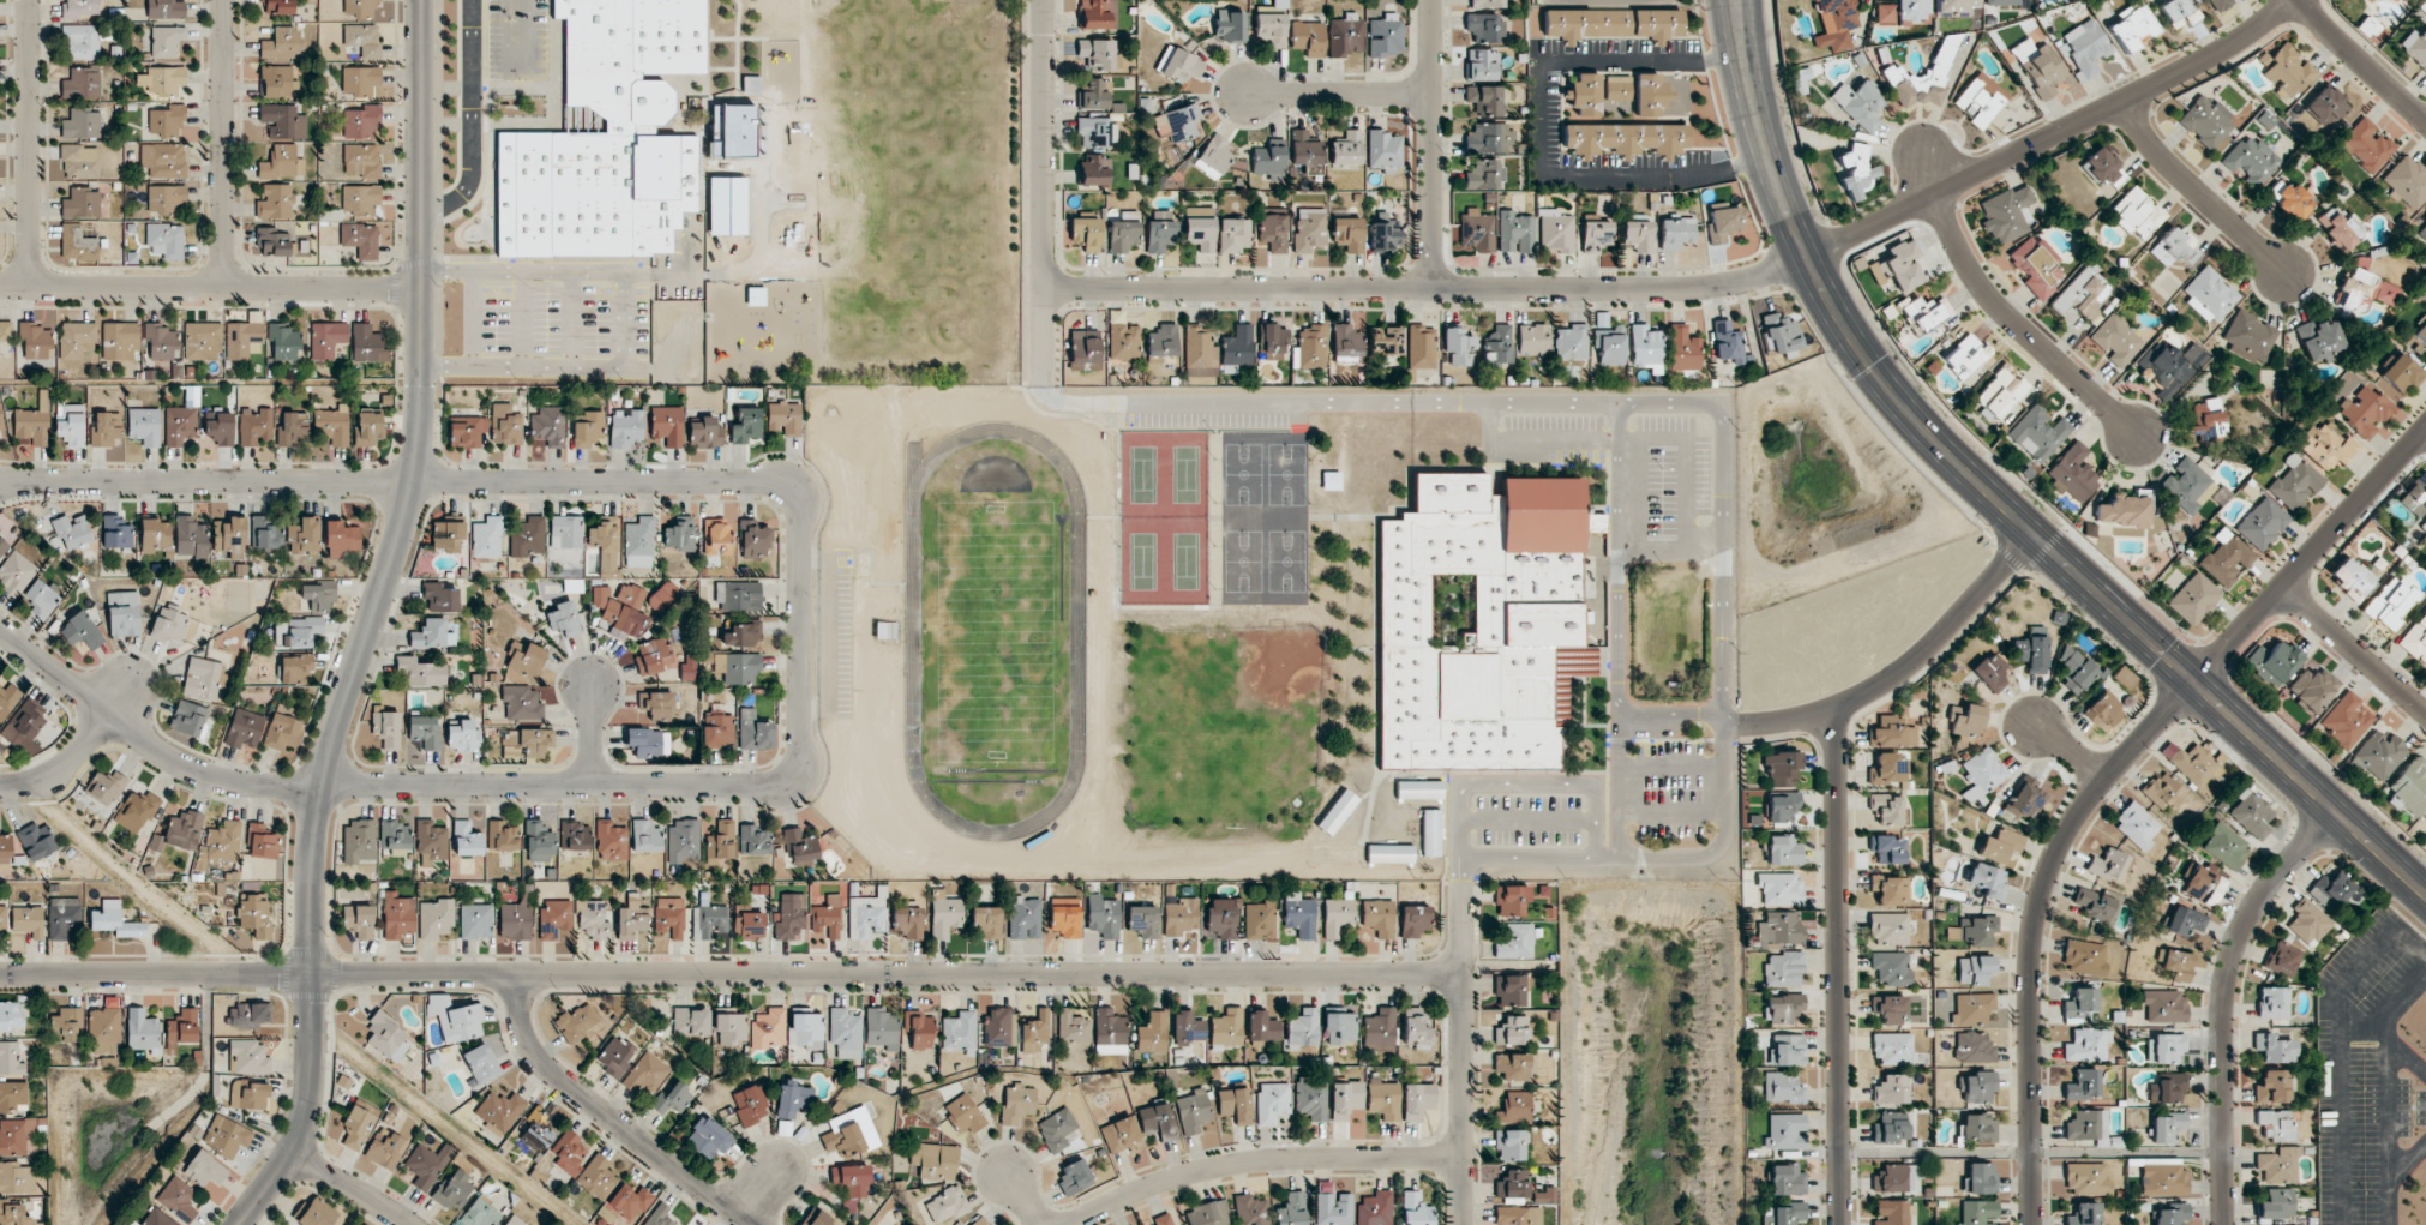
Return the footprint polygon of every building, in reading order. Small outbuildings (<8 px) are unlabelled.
[(80,19),(80,14),(100,14),(100,0),(65,0),(65,19),(80,19)] [(148,18),(185,18),(185,1),(174,2),(174,0),(147,0),(148,18)] [(294,0),(264,0),(264,14),(294,13),(294,0)] [(344,17),(374,17),(374,2),(381,2),(381,0),(344,0),(344,17)] [(673,255),(673,229),(681,229),(681,211),(697,211),(697,136),(633,136),(633,124),(664,124),(664,115),(673,115),(673,81),(640,81),(640,74),(706,74),(706,0),(552,0),(552,18),(564,18),(565,109),(606,109),(606,132),(497,133),(497,256),(673,255)] [(1116,0),(1079,0),(1079,29),(1116,29),(1116,0)] [(1503,8),(1503,0),(1470,0),(1470,8),(1503,8)] [(1812,37),(1815,49),(1829,46),(1830,53),(1851,48),(1847,29),(1858,27),(1852,0),(1814,0),(1821,35),(1812,37)] [(1897,21),(1928,21),(1929,0),(1897,0),(1897,21)] [(1936,15),(1981,14),(1981,0),(1936,0),(1936,15)] [(2146,32),(2150,38),(2161,31),(2142,0),(2139,0),(2119,12),(2123,18),(2108,26),(2125,55),(2138,47),(2134,40),(2146,32)] [(2171,29),(2182,23),(2186,29),(2197,22),(2184,0),(2156,0),(2155,0),(2171,29)] [(2233,3),(2232,0),(2209,0),(2216,13),(2233,3)] [(1896,4),(1876,5),(1877,24),(1896,23),(1896,4)] [(1244,10),(1215,11),(1216,40),(1245,40),(1244,10)] [(1683,10),(1544,10),(1543,37),(1569,37),(1569,36),(1651,37),(1651,46),(1663,46),(1664,36),(1683,36),(1683,10)] [(1363,55),(1361,12),(1345,13),(1345,19),(1329,19),(1330,55),(1363,55)] [(1369,56),(1401,56),(1402,13),(1383,13),(1383,20),(1370,20),(1369,56)] [(1286,48),(1285,14),(1255,15),(1256,41),(1267,41),(1267,48),(1286,48)] [(1501,14),(1465,14),(1466,33),(1474,33),(1474,42),(1502,41),(1501,14)] [(2060,36),(2079,71),(2074,74),(2079,84),(2101,72),(2095,61),(2112,51),(2093,18),(2060,36)] [(1291,49),(1305,49),(1305,58),(1323,58),(1323,22),(1292,22),(1291,49)] [(100,58),(99,24),(63,25),(64,59),(100,58)] [(379,24),(344,25),(344,45),(361,45),(361,58),(380,58),(379,24)] [(2397,46),(2425,73),(2425,24),(2417,34),(2412,30),(2397,46)] [(185,27),(152,26),(152,57),(176,57),(176,40),(185,40),(185,27)] [(260,39),(260,58),(301,58),(301,27),(274,26),(274,40),(260,39)] [(1893,105),(1909,110),(1913,98),(1938,106),(1959,38),(1941,32),(1927,78),(1886,65),(1881,82),(1898,87),(1893,105)] [(1088,69),(1118,70),(1118,56),(1113,55),(1114,40),(1077,39),(1077,57),(1088,57),(1088,69)] [(2069,77),(2046,42),(2035,50),(2028,39),(2011,50),(2043,101),(2056,93),(2053,87),(2069,77)] [(2316,72),(2284,42),(2264,63),(2268,66),(2261,74),(2290,101),(2316,72)] [(1190,74),(1198,78),(1206,62),(1168,44),(1155,71),(1185,85),(1190,74)] [(1497,81),(1497,50),(1466,50),(1465,80),(1497,81)] [(100,97),(100,66),(70,66),(70,79),(62,79),(62,97),(100,97)] [(147,66),(148,94),(177,94),(177,85),(185,85),(185,66),(147,66)] [(343,66),(342,94),(372,94),(372,85),(381,85),(381,67),(343,66)] [(1812,78),(1810,67),(1791,71),(1795,89),(1805,87),(1803,80),(1812,78)] [(1951,104),(1982,129),(2010,96),(1980,70),(1951,104)] [(1567,103),(1573,103),(1573,117),(1601,116),(1600,73),(1577,74),(1577,81),(1566,82),(1567,103)] [(1658,73),(1635,74),(1636,117),(1662,116),(1662,100),(1671,100),(1671,83),(1659,83),(1658,73)] [(1632,100),(1631,76),(1605,76),(1606,100),(1632,100)] [(1108,109),(1108,79),(1080,78),(1079,108),(1108,109)] [(1828,98),(1869,135),(1881,122),(1873,114),(1886,100),(1864,79),(1852,91),(1843,82),(1828,98)] [(2341,101),(2343,99),(2326,83),(2303,108),(2327,130),(2348,108),(2341,101)] [(1475,116),(1507,115),(1507,98),(1500,98),(1500,86),(1465,86),(1465,103),(1475,103),(1475,116)] [(2177,120),(2210,151),(2233,126),(2227,120),(2231,115),(2216,101),(2211,106),(2200,95),(2177,120)] [(1202,118),(1196,102),(1154,116),(1161,136),(1169,134),(1172,144),(1198,135),(1193,121),(1202,118)] [(269,138),(306,137),(306,114),(296,114),(296,103),(259,104),(259,121),(269,121),(269,138)] [(183,104),(168,104),(168,109),(149,109),(149,132),(160,132),(160,136),(182,136),(183,104)] [(343,110),(344,137),(373,137),(372,124),(381,123),(380,104),(362,104),(362,109),(343,110)] [(100,137),(100,108),(70,108),(70,119),(62,119),(61,136),(100,137)] [(2371,174),(2395,148),(2377,131),(2378,130),(2363,116),(2338,143),(2371,174)] [(1076,119),(1076,136),(1082,136),(1081,146),(1116,147),(1117,119),(1076,119)] [(1511,122),(1473,123),(1473,131),(1467,132),(1468,153),(1509,152),(1508,146),(1512,146),(1511,122)] [(1686,124),(1562,125),(1563,152),(1580,151),(1580,158),(1598,158),(1598,148),(1611,148),(1611,154),(1638,154),(1638,148),(1651,148),(1652,155),(1662,155),(1662,161),(1670,161),(1670,151),(1686,151),(1686,124)] [(654,135),(654,125),(634,125),(634,135),(654,135)] [(1291,165),(1305,165),(1305,172),(1321,172),(1322,141),(1308,141),(1308,129),(1292,129),(1291,165)] [(1361,129),(1344,129),(1344,141),(1331,140),(1331,164),(1360,165),(1361,129)] [(2220,162),(2233,173),(2236,169),(2257,189),(2282,162),(2248,131),(2220,162)] [(1368,169),(1382,169),(1382,172),(1401,172),(1402,133),(1368,132),(1368,169)] [(1193,164),(1217,180),(1238,149),(1214,133),(1193,164)] [(1864,142),(1850,146),(1851,151),(1836,155),(1839,167),(1847,166),(1850,176),(1841,178),(1846,199),(1872,193),(1868,178),(1879,176),(1876,164),(1870,165),(1864,142)] [(185,177),(185,143),(141,143),(141,167),(149,167),(149,177),(185,177)] [(296,143),(272,143),(272,161),(258,161),(258,177),(303,176),(303,158),(296,158),(296,143)] [(379,178),(380,144),(345,143),(344,173),(362,173),(362,177),(379,178)] [(99,177),(98,144),(63,145),(63,178),(99,177)] [(1253,146),(1253,174),(1269,174),(1269,181),(1284,181),(1284,147),(1253,146)] [(2097,184),(2104,177),(2113,189),(2127,178),(2101,146),(2080,163),(2097,184)] [(2404,153),(2381,180),(2392,190),(2390,192),(2413,212),(2425,198),(2425,172),(2404,153)] [(1110,156),(1080,155),(1080,185),(1109,185),(1110,156)] [(1501,160),(1473,159),(1473,171),(1465,171),(1464,189),(1501,189),(1501,160)] [(745,177),(709,177),(708,235),(745,235),(745,177)] [(2293,184),(2288,189),(2278,180),(2265,194),(2297,222),(2314,202),(2293,184)] [(1979,203),(1987,220),(1983,221),(1994,247),(2029,232),(2018,209),(2035,202),(2026,182),(1979,203)] [(256,218),(291,218),(292,184),(264,183),(263,200),(256,200),(256,218)] [(342,185),(342,211),(352,210),(352,215),(373,215),(372,204),(381,203),(380,184),(342,185)] [(185,185),(148,185),(148,212),(185,212),(185,185)] [(2108,211),(2141,241),(2165,215),(2133,185),(2108,211)] [(100,188),(70,188),(70,198),(61,198),(62,217),(101,216),(100,188)] [(2368,233),(2350,211),(2344,216),(2334,205),(2315,221),(2343,254),(2368,233)] [(1214,252),(1214,207),(1184,208),(1185,244),(1198,244),(1198,253),(1214,252)] [(1724,244),(1723,233),(1741,231),(1739,207),(1707,210),(1710,245),(1724,244)] [(1326,246),(1327,209),(1297,208),(1295,254),(1311,254),(1312,246),(1326,246)] [(1573,251),(1573,215),(1559,215),(1559,209),(1539,209),(1540,252),(1573,251)] [(1460,251),(1494,251),(1494,214),(1478,214),(1478,210),(1460,210),(1460,251)] [(1513,216),(1513,210),(1498,210),(1499,252),(1515,251),(1515,253),(1534,252),(1533,216),(1513,216)] [(1130,253),(1130,245),(1139,245),(1139,211),(1121,211),(1121,221),(1110,221),(1109,253),(1130,253)] [(1147,221),(1147,253),(1167,254),(1167,242),(1176,242),(1177,221),(1170,221),(1170,211),(1153,211),(1153,221),(1147,221)] [(1258,215),(1259,242),(1269,241),(1269,254),(1287,254),(1286,214),(1258,215)] [(1083,253),(1100,252),(1100,217),(1070,218),(1071,241),(1082,241),(1083,253)] [(1346,245),(1346,253),(1361,254),(1363,219),(1333,217),(1332,244),(1346,245)] [(1695,242),(1694,218),(1659,219),(1661,251),(1684,250),(1684,243),(1695,242)] [(1220,252),(1249,251),(1249,219),(1219,219),(1220,252)] [(1612,222),(1583,221),(1582,253),(1602,253),(1602,245),(1612,245),(1612,222)] [(1652,221),(1622,221),(1622,245),(1632,245),(1632,253),(1651,254),(1652,221)] [(1401,250),(1400,222),(1371,222),(1372,250),(1401,250)] [(98,237),(81,237),(81,223),(62,223),(61,259),(98,259),(98,237)] [(378,259),(377,223),(340,224),(341,246),(357,245),(358,260),(378,259)] [(183,259),(183,224),(148,224),(148,252),(163,252),(163,259),(183,259)] [(2148,251),(2165,268),(2177,255),(2190,266),(2203,252),(2173,225),(2148,251)] [(276,227),(258,227),(259,255),(296,254),(296,242),(290,242),(290,232),(276,232),(276,227)] [(2042,238),(2036,244),(2029,236),(2007,255),(2026,279),(2023,282),(2040,303),(2056,290),(2050,283),(2063,273),(2055,263),(2059,259),(2042,238)] [(1924,281),(1913,259),(1921,255),(1912,237),(1887,249),(1890,256),(1868,266),(1876,284),(1892,277),(1899,293),(1924,281)] [(2213,325),(2240,296),(2205,264),(2179,293),(2213,325)] [(2050,304),(2061,314),(2070,304),(2091,323),(2099,315),(2093,309),(2112,288),(2086,265),(2050,304)] [(2335,305),(2362,316),(2369,297),(2391,306),(2399,287),(2350,267),(2335,305)] [(1899,310),(1926,336),(1952,309),(1940,298),(1932,307),(1917,293),(1899,310)] [(2222,341),(2230,344),(2227,351),(2263,366),(2279,328),(2235,310),(2222,341)] [(1761,316),(1770,355),(1802,348),(1795,317),(1778,321),(1776,312),(1761,316)] [(2089,337),(2107,354),(2105,356),(2119,370),(2144,342),(2112,312),(2089,337)] [(2294,327),(2309,362),(2323,357),(2325,362),(2347,353),(2333,318),(2313,327),(2311,321),(2294,327)] [(1743,330),(1731,331),(1730,319),(1712,321),(1715,360),(1732,358),(1732,365),(1747,363),(1743,330)] [(2425,347),(2425,319),(2412,334),(2425,347)] [(11,357),(11,321),(0,321),(0,358),(11,357)] [(36,321),(22,321),(22,358),(53,358),(52,328),(36,328),(36,321)] [(95,321),(60,322),(61,361),(96,360),(95,321)] [(138,321),(102,322),(103,360),(139,359),(138,321)] [(221,322),(185,322),(185,359),(221,359),(221,322)] [(262,322),(226,322),(226,356),(262,356),(262,322)] [(300,358),(299,328),(285,329),(284,322),(270,322),(271,359),(300,358)] [(348,322),(311,322),(311,359),(333,359),(334,342),(348,342),(348,322)] [(353,361),(384,360),(383,332),(371,332),(371,322),(352,322),(353,361)] [(177,359),(177,330),(167,330),(167,323),(147,323),(147,359),(177,359)] [(1148,357),(1177,356),(1176,323),(1158,324),(1158,333),(1147,333),(1148,357)] [(1237,373),(1237,366),(1252,365),(1251,323),(1234,324),(1234,336),(1222,337),(1223,373),(1237,373)] [(1260,360),(1282,360),(1282,346),(1288,346),(1288,330),(1278,329),(1279,323),(1261,323),(1260,360)] [(1556,359),(1588,358),(1587,323),(1569,324),(1569,328),(1555,329),(1556,359)] [(1109,325),(1110,360),(1138,359),(1138,324),(1109,325)] [(1362,356),(1362,332),(1352,332),(1352,324),(1333,324),(1334,357),(1362,356)] [(1510,364),(1511,325),(1494,324),(1494,335),(1484,334),(1483,368),(1499,369),(1500,363),(1510,364)] [(1518,325),(1519,354),(1549,354),(1548,324),(1518,325)] [(1647,324),(1631,324),(1632,367),(1662,366),(1661,331),(1647,332),(1647,324)] [(1670,369),(1700,370),(1700,337),(1687,337),(1687,325),(1671,325),(1670,369)] [(1326,327),(1299,326),(1298,368),(1325,368),(1326,327)] [(1401,327),(1371,327),(1371,356),(1401,355),(1401,327)] [(1409,368),(1435,368),(1434,327),(1408,327),(1409,368)] [(1451,366),(1473,366),(1474,336),(1462,336),(1462,327),(1444,327),(1443,352),(1451,352),(1451,366)] [(1217,376),(1218,346),(1210,346),(1210,328),(1185,328),(1185,376),(1217,376)] [(1596,365),(1625,365),(1624,328),(1595,328),(1596,365)] [(1100,331),(1071,330),(1070,369),(1099,370),(1100,331)] [(1941,359),(1961,380),(1989,353),(1969,332),(1941,359)] [(2209,356),(2194,342),(2181,356),(2169,344),(2163,350),(2155,342),(2134,364),(2160,390),(2155,395),(2163,403),(2209,356)] [(2425,376),(2401,352),(2379,374),(2404,398),(2425,376)] [(357,361),(356,373),(376,373),(376,362),(357,361)] [(1999,421),(2029,388),(2003,366),(1974,398),(1999,421)] [(2377,430),(2374,427),(2394,407),(2378,391),(2375,396),(2364,385),(2354,395),(2358,400),(2353,405),(2347,399),(2335,411),(2365,441),(2377,430)] [(15,409),(14,436),(32,436),(32,445),(48,446),(49,389),(39,388),(38,409),(15,409)] [(2193,402),(2195,423),(2190,423),(2191,439),(2224,436),(2220,399),(2193,402)] [(56,444),(83,444),(84,403),(56,402),(56,444)] [(800,437),(801,403),(767,402),(767,430),(783,430),(783,436),(800,437)] [(522,443),(522,413),(512,413),(512,403),(491,403),(491,443),(522,443)] [(2061,417),(2050,429),(2043,422),(2049,416),(2035,403),(2006,434),(2039,465),(2073,429),(2061,417)] [(563,406),(538,407),(538,414),(530,414),(531,439),(545,438),(545,448),(564,448),(563,406)] [(683,447),(682,406),(651,407),(652,438),(663,438),(663,448),(683,447)] [(197,437),(196,407),(165,407),(166,447),(182,447),(182,437),(197,437)] [(159,408),(128,408),(128,438),(142,438),(142,447),(160,447),(159,408)] [(272,440),(272,410),(250,410),(250,408),(240,408),(240,445),(257,445),(258,440),(272,440)] [(383,409),(357,408),(355,442),(381,443),(383,409)] [(760,408),(738,408),(738,424),(730,425),(731,444),(748,443),(747,438),(760,438),(760,408)] [(331,437),(331,446),(347,446),(348,410),(314,409),(313,437),(331,437)] [(643,409),(610,410),(611,448),(630,448),(630,441),(643,441),(643,409)] [(92,445),(118,446),(120,412),(93,411),(92,445)] [(232,411),(204,412),(205,435),(214,435),(215,445),(233,445),(232,411)] [(590,448),(589,439),(603,439),(602,411),(582,411),(583,420),(572,421),(573,448),(590,448)] [(277,443),(307,444),(308,412),(282,412),(282,423),(277,422),(277,443)] [(487,432),(487,417),(448,416),(448,446),(480,447),(480,432),(487,432)] [(722,447),(722,426),(715,426),(715,416),(699,416),(699,422),(688,422),(689,448),(722,447)] [(2312,425),(2293,445),(2326,475),(2338,462),(2342,466),(2358,448),(2335,428),(2335,427),(2327,420),(2318,430),(2312,425)] [(2078,505),(2101,479),(2081,461),(2089,451),(2076,440),(2044,475),(2078,505)] [(2267,488),(2292,513),(2311,493),(2312,494),(2324,482),(2293,451),(2282,462),(2288,467),(2267,488)] [(2170,471),(2171,471),(2157,486),(2191,517),(2219,486),(2185,455),(2170,471)] [(2398,499),(2420,519),(2425,513),(2425,470),(2398,499)] [(1380,767),(1558,766),(1558,724),(1567,724),(1566,677),(1595,676),(1595,648),(1580,648),(1580,532),(1605,532),(1605,514),(1582,514),(1582,478),(1501,478),(1501,496),(1487,496),(1487,473),(1413,473),(1413,512),(1400,512),(1400,520),(1379,520),(1380,767)] [(2135,496),(2112,496),(2112,504),(2096,504),(2096,524),(2149,525),(2149,489),(2135,489),(2135,496)] [(2234,529),(2260,552),(2291,518),(2265,495),(2234,529)] [(70,519),(68,513),(53,519),(64,550),(94,538),(85,513),(70,519)] [(270,515),(252,514),(252,548),(280,548),(280,525),(270,525),(270,515)] [(103,549),(132,550),(133,524),(124,524),(125,515),(104,515),(103,549)] [(207,556),(207,524),(193,523),(194,515),(176,515),(176,556),(207,556)] [(502,557),(501,515),(485,516),(485,523),(472,523),(473,557),(502,557)] [(543,556),(544,516),(526,515),(526,522),(511,521),(509,555),(543,556)] [(213,550),(229,550),(229,559),(244,559),(244,516),(229,516),(229,521),(214,521),(213,550)] [(288,554),(318,555),(319,516),(300,516),(299,524),(289,524),(288,554)] [(582,516),(550,516),(549,548),(581,549),(582,516)] [(618,578),(620,516),(600,516),(599,527),(588,527),(587,546),(600,546),(600,578),(618,578)] [(624,567),(653,567),(654,516),(638,516),(638,523),(625,523),(624,567)] [(692,516),(675,516),(675,527),(664,527),(665,547),(675,547),(675,552),(693,551),(692,516)] [(141,519),(141,554),(171,553),(171,519),(141,519)] [(326,519),(326,558),(344,557),(344,551),(360,551),(359,526),(342,526),(342,519),(326,519)] [(730,555),(731,520),(704,520),(704,555),(730,555)] [(463,522),(433,521),(432,550),(462,551),(463,522)] [(741,521),(740,557),(769,557),(769,521),(741,521)] [(2199,564),(2225,589),(2243,570),(2243,571),(2256,557),(2223,526),(2214,537),(2220,542),(2199,564)] [(38,565),(11,549),(0,568),(0,584),(20,596),(38,565)] [(2376,582),(2347,554),(2327,576),(2356,603),(2376,582)] [(2165,604),(2191,628),(2222,594),(2197,570),(2165,604)] [(2419,595),(2394,573),(2362,608),(2391,634),(2403,621),(2399,618),(2419,595)] [(43,620),(62,598),(37,578),(23,594),(35,604),(30,609),(43,620)] [(656,611),(677,592),(667,581),(646,600),(656,611)] [(336,602),(335,582),(301,583),(301,598),(311,598),(311,611),(329,611),(328,602),(336,602)] [(761,582),(717,582),(718,612),(762,611),(761,582)] [(426,612),(458,612),(458,583),(426,584),(426,612)] [(591,587),(592,604),(601,609),(602,620),(610,623),(611,635),(622,640),(625,634),(637,639),(647,615),(640,607),(647,591),(634,584),(621,585),(610,586),(591,587)] [(140,636),(138,591),(108,592),(109,637),(140,636)] [(552,632),(560,629),(563,639),(583,633),(572,599),(555,604),(556,609),(546,613),(552,632)] [(151,636),(180,643),(188,614),(158,606),(151,636)] [(2425,667),(2425,608),(2397,644),(2425,667)] [(84,655),(105,639),(82,610),(57,630),(71,648),(75,644),(84,655)] [(324,617),(286,617),(286,647),(312,647),(312,633),(324,633),(324,617)] [(446,618),(422,618),(422,631),(410,631),(410,647),(445,648),(446,618)] [(762,640),(761,623),(731,623),(731,633),(722,633),(722,647),(754,646),(754,641),(762,640)] [(2045,674),(2046,627),(2029,627),(2028,639),(2013,639),(2012,662),(2027,662),(2026,674),(2045,674)] [(663,671),(661,665),(674,663),(671,647),(665,648),(663,638),(636,644),(639,655),(635,656),(639,676),(663,671)] [(2258,645),(2244,660),(2274,688),(2301,659),(2279,638),(2266,653),(2258,645)] [(509,674),(532,675),(533,668),(544,669),(545,645),(511,643),(509,674)] [(2097,672),(2067,644),(2054,658),(2064,668),(2056,676),(2076,695),(2097,672)] [(1972,672),(1996,694),(2007,682),(1999,675),(2008,666),(1991,651),(1972,672)] [(281,654),(281,683),(306,683),(306,672),(312,672),(313,655),(281,654)] [(415,662),(415,655),(396,655),(396,673),(403,673),(403,685),(445,686),(446,663),(415,662)] [(181,694),(214,702),(223,663),(191,656),(181,694)] [(2137,679),(2122,665),(2112,677),(2127,690),(2137,679)] [(2305,667),(2285,690),(2314,715),(2340,683),(2319,666),(2313,674),(2305,667)] [(9,682),(4,689),(0,686),(0,722),(1,723),(23,692),(9,682)] [(503,687),(504,720),(544,719),(544,702),(538,702),(537,687),(503,687)] [(2124,712),(2102,691),(2083,712),(2106,732),(2124,712)] [(2346,691),(2318,725),(2348,749),(2376,715),(2346,691)] [(673,693),(639,692),(638,710),(644,710),(644,721),(659,721),(659,713),(673,713),(673,693)] [(30,740),(49,717),(28,699),(8,723),(30,740)] [(208,709),(178,699),(169,728),(199,738),(208,709)] [(1948,734),(1976,737),(1977,727),(1985,728),(1987,707),(1964,704),(1964,707),(1950,706),(1948,734)] [(224,743),(241,749),(243,744),(255,748),(265,717),(237,707),(224,743)] [(739,749),(773,749),(773,722),(756,722),(756,708),(740,708),(739,749)] [(400,712),(372,711),(372,737),(382,738),(382,748),(399,749),(400,712)] [(283,750),(285,744),(295,747),(301,719),(271,712),(264,746),(283,750)] [(721,743),(733,743),(733,715),(703,714),(702,748),(721,748),(721,743)] [(1917,727),(1904,727),(1904,715),(1878,715),(1878,729),(1869,728),(1868,746),(1916,748),(1917,727)] [(409,738),(423,738),(423,750),(438,750),(439,716),(409,716),(409,738)] [(459,727),(446,727),(447,751),(481,750),(481,730),(473,730),(473,719),(459,720),(459,727)] [(625,747),(634,746),(634,757),(662,757),(662,728),(624,729),(625,747)] [(554,747),(554,729),(518,729),(518,746),(526,746),(527,758),(544,758),(544,747),(554,747)] [(2379,784),(2410,750),(2393,734),(2386,741),(2374,731),(2350,758),(2379,784)] [(2161,751),(2196,789),(2225,762),(2220,756),(2214,761),(2197,742),(2184,754),(2172,741),(2161,751)] [(1959,763),(1973,786),(1963,792),(1973,809),(1985,802),(1980,794),(2008,779),(1989,746),(1959,763)] [(1802,770),(1801,753),(1761,753),(1761,764),(1767,764),(1768,788),(1794,787),(1794,770),(1802,770)] [(1876,753),(1876,767),(1868,768),(1868,785),(1908,785),(1908,759),(1898,760),(1898,753),(1876,753)] [(2414,756),(2384,789),(2415,817),(2425,805),(2425,767),(2414,756)] [(109,807),(127,779),(112,769),(107,776),(98,770),(84,790),(109,807)] [(2159,811),(2168,803),(2173,808),(2187,795),(2164,770),(2142,792),(2159,811)] [(2045,794),(2037,790),(2040,784),(2024,775),(2002,814),(2016,822),(2021,813),(2031,819),(2045,794)] [(1442,799),(1442,781),(1396,781),(1396,799),(1442,799)] [(1359,800),(1344,789),(1316,826),(1331,837),(1359,800)] [(2270,830),(2264,824),(2274,813),(2248,789),(2226,812),(2259,842),(2270,830)] [(113,820),(138,835),(161,799),(148,791),(143,799),(131,792),(113,820)] [(1800,792),(1785,792),(1785,797),(1768,796),(1766,824),(1798,825),(1800,792)] [(1886,826),(1906,825),(1905,795),(1871,796),(1872,821),(1886,821),(1886,826)] [(2163,828),(2133,801),(2112,824),(2141,851),(2163,828)] [(195,850),(204,813),(183,808),(181,818),(170,815),(165,837),(153,834),(150,849),(161,852),(163,843),(195,850)] [(1440,856),(1439,809),(1422,810),(1423,856),(1440,856)] [(446,860),(447,827),(433,826),(433,819),(418,818),(417,859),(446,860)] [(525,862),(553,861),(553,828),(542,828),(542,819),(525,820),(525,862)] [(597,861),(628,860),(627,827),(613,828),(613,819),(596,820),(597,861)] [(651,819),(631,820),(632,853),(662,852),(661,828),(652,828),(651,819)] [(734,819),(716,820),(716,833),(706,834),(707,866),(717,866),(717,859),(734,858),(734,819)] [(205,879),(238,879),(239,820),(223,820),(223,828),(206,828),(205,879)] [(470,820),(452,820),(453,856),(482,855),(482,833),(470,833),(470,820)] [(502,828),(501,820),(487,820),(488,850),(519,849),(518,827),(502,828)] [(45,821),(18,831),(30,861),(57,851),(45,821)] [(344,821),(343,863),(357,864),(357,858),(374,859),(375,821),(344,821)] [(380,848),(392,848),(392,855),(410,855),(410,821),(381,821),(380,848)] [(668,863),(699,862),(699,821),(668,821),(668,863)] [(2233,872),(2252,848),(2217,821),(2209,831),(2212,834),(2202,848),(2233,872)] [(279,832),(264,831),(265,823),(250,822),(248,856),(278,858),(279,832)] [(560,850),(590,850),(589,823),(560,824),(560,850)] [(739,827),(740,855),(770,855),(770,826),(739,827)] [(1976,856),(2002,865),(2008,851),(2018,855),(2025,836),(1999,826),(1994,840),(1984,836),(1976,856)] [(784,829),(786,855),(793,855),(794,862),(819,860),(817,836),(800,838),(800,828),(784,829)] [(12,863),(11,834),(0,835),(0,863),(12,863)] [(1801,865),(1801,843),(1794,843),(1794,836),(1767,835),(1766,865),(1801,865)] [(1904,863),(1904,836),(1869,837),(1870,852),(1876,852),(1876,864),(1904,863)] [(1413,864),(1414,846),(1368,845),(1367,863),(1413,864)] [(2121,884),(2131,857),(2106,848),(2102,859),(2091,855),(2085,871),(2121,884)] [(2004,872),(1973,861),(1965,883),(1985,890),(1983,896),(2001,902),(2007,885),(2000,883),(2004,872)] [(2214,908),(2227,879),(2193,864),(2180,893),(2214,908)] [(2308,890),(2333,913),(2356,887),(2338,871),(2329,880),(2322,874),(2308,890)] [(1800,874),(1761,873),(1760,905),(1799,905),(1800,874)] [(1909,875),(1870,877),(1870,891),(1878,891),(1878,906),(1900,906),(1900,901),(1910,901),(1909,875)] [(849,897),(849,940),(870,940),(870,932),(886,932),(886,885),(876,885),(876,898),(849,897)] [(1528,886),(1495,886),(1496,917),(1524,916),(1523,903),(1528,903),(1528,886)] [(2115,926),(2121,895),(2077,886),(2073,904),(2087,907),(2084,920),(2115,926)] [(414,898),(397,897),(397,890),(384,890),(384,939),(402,940),(402,933),(414,933),(414,898)] [(1314,899),(1299,899),(1299,891),(1284,891),(1284,927),(1298,927),(1298,940),(1314,940),(1314,899)] [(774,940),(800,940),(800,929),(805,929),(804,893),(779,894),(780,922),(774,922),(774,940)] [(635,940),(635,930),(649,930),(649,908),(638,907),(639,894),(629,894),(629,908),(617,908),(617,940),(635,940)] [(840,940),(841,894),(828,894),(828,906),(811,906),(811,932),(826,932),(826,939),(840,940)] [(1119,939),(1118,900),(1101,900),(1101,894),(1087,894),(1087,931),(1100,930),(1100,940),(1119,939)] [(267,895),(238,896),(239,927),(253,927),(253,940),(269,939),(267,895)] [(2333,924),(2303,896),(2291,910),(2297,915),(2286,926),(2310,949),(2333,924)] [(50,940),(68,939),(67,920),(81,920),(80,897),(49,898),(50,940)] [(671,941),(684,940),(683,898),(654,898),(655,932),(670,932),(671,941)] [(693,940),(711,940),(711,930),(728,930),(728,906),(708,906),(709,898),(703,898),(703,907),(693,907),(693,940)] [(961,898),(931,899),(932,940),(949,940),(949,927),(962,927),(961,898)] [(1011,940),(1042,939),(1041,898),(1010,898),(1011,940)] [(1060,939),(1078,939),(1079,899),(1050,898),(1049,930),(1060,931),(1060,939)] [(1164,904),(1165,937),(1182,937),(1182,930),(1198,930),(1197,898),(1177,899),(1177,903),(1164,904)] [(115,937),(146,936),(146,921),(121,922),(121,899),(102,899),(102,910),(90,910),(91,930),(115,929),(115,937)] [(1324,940),(1338,939),(1338,927),(1354,926),(1353,899),(1323,900),(1324,940)] [(452,900),(419,901),(420,940),(439,939),(438,934),(453,934),(452,900)] [(571,930),(571,901),(541,900),(540,940),(557,941),(557,929),(571,930)] [(1394,901),(1362,900),(1361,928),(1376,928),(1376,939),(1392,939),(1394,901)] [(610,940),(609,921),(604,921),(604,901),(579,901),(579,930),(588,930),(588,940),(610,940)] [(1245,939),(1274,938),(1274,902),(1245,902),(1245,939)] [(459,939),(492,938),(491,904),(458,905),(459,939)] [(531,940),(531,904),(499,905),(499,940),(531,940)] [(904,940),(923,939),(921,904),(892,905),(894,935),(903,934),(904,940)] [(1206,939),(1236,939),(1237,904),(1217,904),(1217,907),(1206,907),(1206,939)] [(8,931),(8,905),(0,906),(0,931),(8,931)] [(343,927),(357,928),(357,939),(373,939),(374,906),(344,905),(343,927)] [(12,907),(12,931),(32,931),(33,940),(43,940),(42,906),(12,907)] [(1157,906),(1127,906),(1128,930),(1138,930),(1138,939),(1158,939),(1157,906)] [(1401,938),(1418,938),(1418,930),(1429,930),(1430,906),(1401,906),(1401,938)] [(2203,932),(2208,915),(2172,906),(2165,931),(2183,936),(2186,927),(2203,932)] [(1001,940),(1001,907),(971,907),(971,931),(981,931),(981,940),(1001,940)] [(1803,944),(1804,923),(1796,923),(1796,912),(1764,911),(1764,922),(1760,922),(1760,943),(1803,944)] [(1908,912),(1871,913),(1872,945),(1909,945),(1908,912)] [(764,913),(735,914),(736,939),(764,939),(764,913)] [(1990,933),(1997,933),(1997,918),(1960,917),(1959,939),(1970,939),(1969,947),(1989,947),(1990,933)] [(1494,958),(1532,959),(1532,924),(1506,923),(1505,940),(1495,940),(1494,958)] [(2107,962),(2103,962),(2105,944),(2066,940),(2063,972),(2105,976),(2107,962)] [(2264,969),(2291,979),(2303,950),(2276,940),(2264,969)] [(1909,951),(1870,952),(1871,970),(1876,970),(1877,986),(1910,985),(1909,951)] [(2192,952),(2159,951),(2158,970),(2173,971),(2172,981),(2191,982),(2192,952)] [(1803,986),(1803,954),(1765,953),(1764,986),(1803,986)] [(1958,985),(1985,985),(1985,975),(1995,975),(1994,956),(1957,957),(1958,985)] [(1496,1006),(1524,1006),(1524,990),(1528,990),(1529,976),(1496,976),(1496,1006)] [(2288,1018),(2288,987),(2258,987),(2258,1018),(2288,1018)] [(2063,1017),(2083,1018),(2083,1010),(2097,1011),(2097,989),(2073,988),(2072,1000),(2063,1000),(2063,1017)] [(2185,1022),(2184,990),(2142,990),(2142,1005),(2146,1005),(2146,1022),(2185,1022)] [(481,1003),(450,1008),(448,992),(425,996),(429,1016),(438,1015),(442,1043),(482,1037),(480,1022),(484,1021),(481,1003)] [(1791,1022),(1791,1013),(1804,1012),(1804,994),(1764,996),(1765,1023),(1791,1022)] [(1995,1010),(1994,994),(1954,995),(1955,1014),(1950,1014),(1951,1026),(1987,1025),(1986,1010),(1995,1010)] [(1906,995),(1871,996),(1871,1014),(1882,1014),(1883,1025),(1899,1024),(1899,1013),(1907,1013),(1906,995)] [(23,1030),(24,1002),(0,1001),(0,1030),(23,1030)] [(554,1022),(569,1044),(601,1024),(586,1001),(554,1022)] [(269,1023),(269,1004),(230,1005),(230,1028),(259,1027),(259,1023),(269,1023)] [(83,1007),(59,1007),(59,1015),(51,1015),(52,1041),(77,1040),(76,1027),(83,1027),(83,1007)] [(128,1048),(159,1048),(159,1018),(144,1018),(144,1007),(128,1007),(128,1048)] [(785,1007),(767,1007),(767,1014),(751,1014),(751,1049),(769,1049),(769,1044),(786,1043),(785,1007)] [(830,1043),(836,1043),(837,1059),(862,1058),(862,1015),(847,1015),(847,1007),(829,1007),(830,1043)] [(897,1014),(887,1015),(887,1007),(865,1008),(866,1045),(885,1045),(885,1051),(898,1051),(897,1014)] [(1015,1046),(1014,1007),(986,1008),(986,1047),(1015,1046)] [(1090,1043),(1090,1017),(1071,1017),(1071,1007),(1059,1007),(1059,1043),(1090,1043)] [(1126,1054),(1126,1016),(1113,1016),(1113,1007),(1096,1007),(1096,1054),(1126,1054)] [(1319,1008),(1301,1007),(1301,1016),(1288,1016),(1286,1051),(1299,1051),(1299,1046),(1318,1046),(1319,1008)] [(1395,1052),(1395,1007),(1377,1007),(1377,1016),(1364,1016),(1364,1051),(1395,1052)] [(120,1008),(90,1008),(90,1053),(116,1053),(116,1042),(120,1042),(120,1008)] [(197,1043),(197,1008),(180,1008),(180,1018),(167,1018),(167,1040),(179,1040),(179,1043),(197,1043)] [(708,1035),(708,1008),(673,1008),(674,1035),(708,1035)] [(715,1045),(735,1046),(735,1040),(745,1040),(746,1014),(734,1014),(734,1008),(716,1008),(715,1045)] [(1049,1008),(1037,1008),(1037,1020),(1020,1020),(1021,1053),(1040,1053),(1040,1042),(1049,1042),(1049,1008)] [(1206,1038),(1205,1020),(1190,1020),(1190,1010),(1173,1010),(1174,1045),(1188,1044),(1188,1038),(1206,1038)] [(1250,1041),(1280,1040),(1279,1020),(1265,1020),(1265,1010),(1249,1010),(1250,1041)] [(911,1050),(934,1049),(933,1017),(922,1017),(922,1011),(904,1011),(904,1035),(911,1035),(911,1050)] [(976,1011),(958,1011),(958,1018),(942,1018),(942,1051),(966,1051),(966,1056),(977,1056),(976,1011)] [(1166,1052),(1167,1011),(1148,1011),(1148,1026),(1137,1026),(1137,1051),(1166,1052)] [(366,1041),(395,1063),(413,1040),(377,1012),(365,1027),(373,1032),(366,1041)] [(1324,1032),(1328,1032),(1329,1043),(1357,1042),(1356,1012),(1324,1013),(1324,1032)] [(823,1048),(824,1014),(789,1013),(789,1048),(823,1048)] [(1528,1017),(1504,1016),(1504,1026),(1495,1025),(1494,1044),(1527,1045),(1528,1017)] [(2064,1061),(2106,1060),(2106,1049),(2111,1049),(2111,1028),(2072,1029),(2072,1043),(2063,1043),(2064,1061)] [(1995,1062),(1995,1041),(1986,1041),(1986,1032),(1955,1032),(1955,1062),(1995,1062)] [(1913,1033),(1874,1033),(1875,1065),(1914,1064),(1913,1033)] [(2261,1063),(2295,1063),(2295,1040),(2274,1040),(2274,1033),(2254,1033),(2254,1051),(2261,1051),(2261,1063)] [(619,1078),(627,1063),(626,1063),(634,1048),(611,1035),(594,1063),(619,1078)] [(1804,1035),(1770,1035),(1770,1066),(1805,1065),(1804,1035)] [(2147,1064),(2178,1063),(2178,1052),(2186,1052),(2185,1035),(2147,1036),(2147,1064)] [(229,1072),(270,1075),(271,1056),(265,1056),(266,1041),(231,1039),(229,1072)] [(25,1062),(17,1062),(17,1041),(0,1041),(0,1074),(25,1074),(25,1062)] [(478,1086),(502,1073),(486,1041),(462,1054),(478,1086)] [(671,1069),(646,1050),(622,1081),(647,1100),(671,1069)] [(1527,1054),(1494,1055),(1494,1071),(1503,1071),(1503,1081),(1528,1081),(1527,1054)] [(2063,1083),(2064,1100),(2099,1099),(2098,1069),(2074,1069),(2075,1083),(2063,1083)] [(2286,1070),(2257,1071),(2258,1103),(2287,1103),(2286,1070)] [(1797,1072),(1764,1072),(1763,1102),(1804,1102),(1805,1086),(1797,1086),(1797,1072)] [(1996,1091),(1996,1073),(1958,1073),(1958,1092),(1963,1092),(1963,1103),(1990,1103),(1990,1091),(1996,1091)] [(2186,1073),(2167,1073),(2168,1080),(2148,1080),(2149,1103),(2180,1103),(2180,1092),(2186,1092),(2186,1073)] [(1907,1103),(1907,1075),(1883,1075),(1883,1084),(1873,1083),(1873,1103),(1907,1103)] [(1399,1083),(1379,1083),(1379,1078),(1367,1078),(1367,1113),(1382,1113),(1382,1121),(1399,1121),(1399,1083)] [(1325,1079),(1295,1080),(1296,1112),(1308,1112),(1308,1121),(1326,1121),(1325,1079)] [(777,1118),(795,1120),(795,1107),(808,1108),(809,1087),(795,1086),(795,1081),(780,1080),(777,1118)] [(27,1082),(0,1081),(0,1111),(26,1112),(27,1082)] [(231,1107),(247,1107),(247,1113),(266,1113),(266,1082),(231,1081),(231,1107)] [(664,1115),(669,1107),(682,1114),(693,1092),(675,1082),(667,1096),(659,1092),(650,1107),(664,1115)] [(1331,1121),(1347,1121),(1347,1109),(1362,1109),(1362,1082),(1331,1082),(1331,1121)] [(1274,1126),(1273,1114),(1290,1114),(1289,1083),(1257,1084),(1258,1126),(1274,1126)] [(770,1118),(758,1084),(731,1093),(742,1127),(770,1118)] [(1435,1084),(1403,1084),(1403,1121),(1419,1121),(1419,1109),(1434,1110),(1435,1084)] [(1002,1125),(1022,1126),(1023,1114),(1034,1115),(1035,1086),(1003,1086),(1002,1125)] [(1192,1095),(1174,1099),(1184,1137),(1200,1133),(1198,1123),(1212,1120),(1203,1086),(1191,1089),(1192,1095)] [(1250,1126),(1249,1089),(1217,1090),(1218,1116),(1234,1115),(1234,1126),(1250,1126)] [(513,1092),(506,1101),(490,1090),(473,1115),(501,1136),(526,1102),(513,1092)] [(1530,1091),(1503,1092),(1504,1111),(1495,1111),(1496,1123),(1530,1122),(1530,1091)] [(957,1133),(967,1128),(970,1133),(985,1125),(967,1092),(942,1106),(957,1133)] [(1144,1135),(1157,1131),(1160,1142),(1177,1138),(1167,1102),(1137,1110),(1144,1135)] [(341,1144),(359,1152),(376,1115),(352,1104),(342,1125),(349,1128),(341,1144)] [(519,1138),(541,1153),(555,1133),(544,1126),(551,1115),(537,1105),(530,1114),(534,1117),(519,1138)] [(827,1119),(832,1132),(820,1136),(826,1154),(841,1148),(845,1158),(880,1145),(865,1105),(827,1119)] [(1062,1134),(1077,1127),(1068,1107),(1036,1123),(1050,1154),(1068,1146),(1062,1134)] [(1872,1143),(1897,1144),(1897,1139),(1910,1139),(1911,1123),(1904,1123),(1904,1112),(1879,1111),(1879,1123),(1873,1123),(1872,1143)] [(2259,1111),(2259,1135),(2270,1136),(2270,1142),(2293,1142),(2293,1111),(2259,1111)] [(254,1132),(217,1112),(200,1143),(231,1160),(239,1144),(245,1148),(254,1132)] [(2187,1113),(2169,1113),(2169,1117),(2152,1117),(2152,1143),(2173,1144),(2173,1129),(2186,1130),(2187,1113)] [(1805,1114),(1769,1114),(1768,1137),(1764,1137),(1764,1149),(1805,1149),(1805,1114)] [(1996,1142),(1997,1116),(1963,1114),(1962,1141),(1996,1142)] [(683,1141),(710,1159),(716,1149),(724,1154),(735,1137),(702,1115),(683,1141)] [(1101,1125),(1107,1152),(1140,1143),(1133,1117),(1101,1125)] [(26,1155),(26,1133),(36,1133),(36,1119),(0,1118),(0,1155),(26,1155)] [(587,1151),(577,1143),(581,1138),(567,1128),(547,1155),(575,1177),(584,1166),(579,1162),(587,1151)] [(1496,1131),(1497,1161),(1524,1160),(1524,1142),(1528,1142),(1528,1130),(1496,1131)] [(407,1140),(389,1131),(384,1143),(372,1138),(363,1157),(393,1171),(407,1140)] [(427,1193),(453,1151),(443,1145),(437,1154),(418,1142),(403,1165),(419,1174),(412,1184),(427,1193)] [(919,1166),(918,1178),(956,1179),(957,1145),(911,1144),(911,1165),(919,1166)] [(2298,1183),(2298,1147),(2277,1146),(2277,1154),(2256,1153),(2256,1171),(2263,1171),(2263,1183),(2298,1183)] [(203,1185),(208,1178),(219,1185),(229,1169),(197,1148),(182,1172),(203,1185)] [(602,1202),(619,1179),(605,1168),(610,1162),(597,1152),(575,1181),(602,1202)] [(1055,1169),(1067,1196),(1094,1183),(1082,1157),(1055,1169)] [(34,1166),(19,1166),(18,1161),(0,1161),(0,1193),(34,1193),(34,1166)] [(1996,1163),(1968,1163),(1968,1179),(1963,1179),(1963,1192),(1996,1193),(1996,1163)] [(2112,1192),(2111,1180),(2106,1180),(2106,1163),(2065,1164),(2066,1193),(2112,1192)] [(2142,1196),(2186,1195),(2185,1163),(2163,1164),(2163,1163),(2141,1163),(2142,1196)] [(1806,1173),(1798,1172),(1798,1164),(1771,1164),(1770,1194),(1805,1195),(1806,1173)] [(1872,1191),(1919,1192),(1920,1165),(1884,1164),(1883,1176),(1872,1176),(1872,1191)] [(857,1213),(856,1197),(869,1197),(868,1165),(830,1166),(831,1185),(844,1184),(845,1213),(857,1213)] [(472,1187),(465,1181),(468,1176),(456,1166),(431,1197),(452,1213),(472,1187)] [(1495,1198),(1527,1198),(1527,1170),(1505,1170),(1505,1177),(1495,1177),(1495,1198)] [(197,1211),(187,1203),(196,1192),(173,1175),(155,1199),(188,1224),(197,1211)] [(636,1193),(621,1183),(606,1206),(635,1224),(654,1194),(641,1186),(636,1193)] [(959,1185),(923,1201),(934,1224),(936,1224),(970,1209),(959,1185)] [(1533,1203),(1554,1202),(1553,1187),(1542,1187),(1543,1193),(1533,1193),(1533,1203)] [(2293,1218),(2293,1189),(2265,1188),(2265,1201),(2257,1201),(2257,1217),(2293,1218)] [(1374,1191),(1374,1197),(1358,1197),(1359,1224),(1392,1224),(1391,1190),(1374,1191)] [(1277,1224),(1305,1224),(1305,1191),(1285,1192),(1286,1208),(1276,1208),(1277,1224)] [(1432,1204),(1420,1204),(1420,1191),(1403,1191),(1402,1224),(1432,1224),(1432,1204)] [(1266,1199),(1253,1201),(1252,1193),(1234,1196),(1238,1224),(1269,1224),(1266,1199)] [(1352,1194),(1336,1194),(1336,1193),(1316,1193),(1316,1224),(1352,1224),(1352,1194)] [(298,1224),(332,1224),(340,1213),(314,1196),(295,1223),(298,1224)] [(465,1224),(493,1224),(501,1215),(477,1196),(458,1220),(465,1224)] [(1224,1200),(1185,1208),(1189,1224),(1229,1224),(1224,1200)] [(1910,1201),(1876,1200),(1875,1215),(1885,1215),(1885,1221),(1874,1221),(1874,1224),(1909,1224),(1910,1201)] [(660,1201),(643,1224),(677,1224),(664,1216),(670,1208),(660,1201)] [(1961,1201),(1961,1223),(1956,1223),(1956,1224),(1995,1224),(1984,1223),(1984,1218),(1997,1218),(1997,1201),(1961,1201)] [(1795,1221),(1806,1221),(1805,1202),(1790,1202),(1790,1207),(1762,1208),(1763,1224),(1795,1224),(1795,1221)] [(2075,1203),(2075,1215),(2065,1215),(2065,1224),(2101,1224),(2100,1203),(2075,1203)] [(2179,1221),(2188,1221),(2188,1203),(2176,1203),(2176,1210),(2155,1209),(2155,1224),(2179,1224),(2179,1221)] [(0,1204),(0,1224),(45,1224),(45,1219),(23,1220),(23,1204),(0,1204)] [(1540,1207),(1495,1206),(1494,1224),(1540,1224),(1540,1207)] [(153,1207),(139,1224),(176,1224),(153,1207)] [(810,1208),(801,1224),(840,1224),(810,1208)] [(1168,1213),(1153,1219),(1155,1224),(1173,1224),(1168,1213)] [(513,1214),(504,1224),(528,1224),(513,1214)] [(981,1217),(972,1224),(989,1224),(981,1217)]
